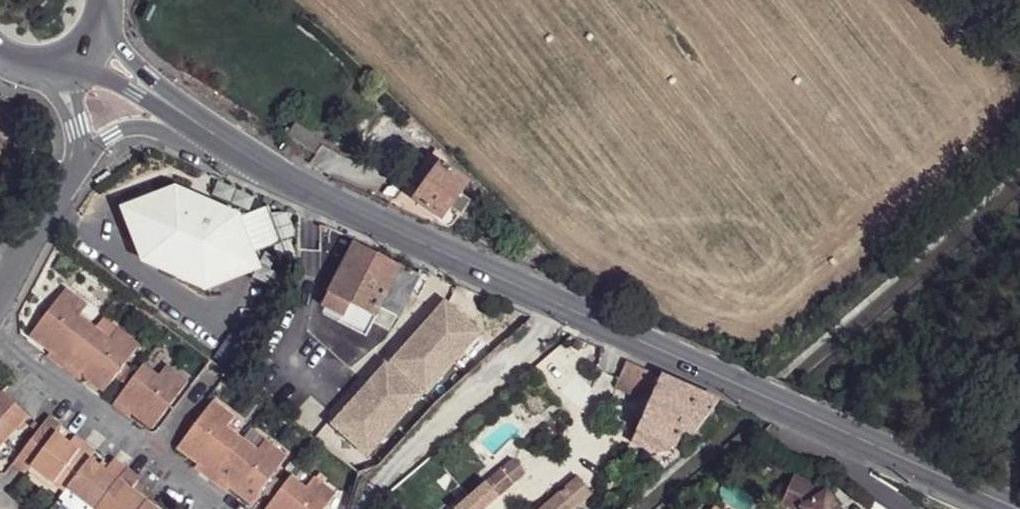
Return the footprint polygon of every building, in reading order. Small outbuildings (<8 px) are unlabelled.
[(400,191),(414,202),(441,167),(427,155),(400,191)] [(414,202),(440,220),(449,209),(458,197),(466,185),(441,167),(414,202)] [(256,259),(239,215),(176,188),(126,208),(127,216),(144,260),(206,289),(250,271),(256,259)] [(458,197),(449,209),(460,217),(469,205),(458,197)] [(270,209),(244,216),(253,250),(279,243),(270,209)] [(422,275),(356,240),(331,290),(377,314),(382,305),(402,315),(422,275)] [(29,335),(50,351),(47,355),(63,367),(93,328),(78,315),(86,305),(65,289),(29,335)] [(377,314),(331,290),(324,304),(370,328),(377,314)] [(383,360),(330,425),(372,459),(426,393),(431,397),(481,334),(442,300),(387,364),(383,360)] [(507,310),(488,302),(484,311),(502,319),(507,310)] [(151,318),(137,307),(133,313),(146,324),(151,318)] [(117,328),(108,338),(93,328),(63,367),(79,380),(82,376),(103,391),(113,378),(123,365),(138,344),(117,328)] [(635,407),(640,396),(650,401),(661,375),(626,359),(610,395),(635,407)] [(165,364),(156,375),(142,363),(134,373),(124,387),(111,404),(128,417),(130,412),(150,428),(186,381),(165,364)] [(123,365),(113,378),(124,387),(134,373),(123,365)] [(702,392),(662,374),(661,375),(650,401),(637,429),(673,444),(677,446),(686,429),(702,392)] [(702,392),(686,429),(696,433),(721,400),(702,392)] [(0,393),(0,440),(4,443),(28,419),(1,394),(0,393)] [(233,417),(211,401),(175,447),(196,463),(193,467),(209,480),(239,439),(224,427),(233,417)] [(46,417),(38,428),(28,441),(40,451),(54,434),(59,427),(46,417)] [(637,429),(631,441),(659,454),(661,449),(667,451),(671,450),(673,444),(637,429)] [(76,451),(68,444),(54,434),(40,451),(29,466),(62,492),(65,488),(87,459),(92,452),(81,443),(76,451)] [(81,443),(74,437),(68,444),(76,451),(81,443)] [(263,440),(255,450),(239,439),(209,480),(225,491),(228,487),(248,503),(285,456),(263,440)] [(40,451),(28,441),(17,456),(11,464),(22,474),(29,466),(40,451)] [(512,458),(500,469),(505,474),(513,484),(525,474),(512,458)] [(103,471),(87,459),(65,488),(92,508),(94,508),(124,470),(112,460),(108,464),(103,471)] [(128,491),(135,483),(137,480),(124,470),(94,508),(138,508),(143,502),(136,496),(128,491)] [(312,478),(320,483),(323,479),(316,474),(312,478)] [(453,508),(487,508),(515,485),(513,484),(505,474),(489,488),(484,482),(453,508)] [(793,490),(814,501),(805,506),(807,508),(845,508),(834,492),(801,475),(793,490)] [(303,487),(288,476),(263,508),(320,508),(332,493),(320,483),(312,478),(311,476),(303,487)] [(589,494),(577,480),(556,497),(542,508),(571,508),(589,494)] [(128,491),(136,496),(142,488),(135,483),(128,491)] [(793,490),(786,503),(799,508),(801,508),(805,506),(814,501),(793,490)] [(556,497),(553,492),(533,508),(542,508),(556,497)]
